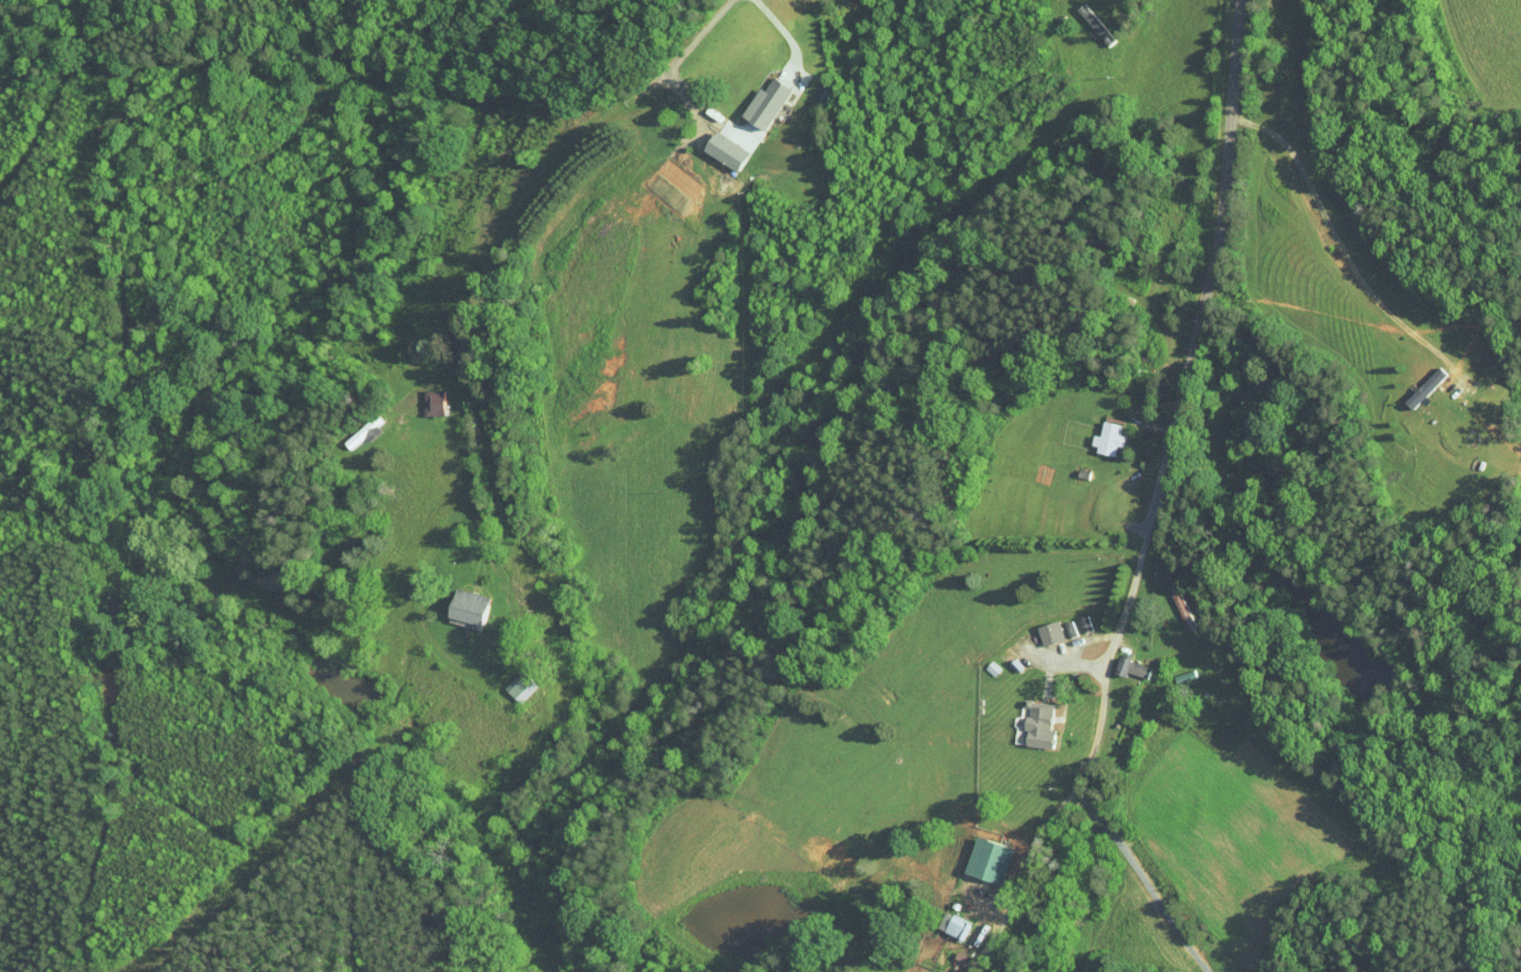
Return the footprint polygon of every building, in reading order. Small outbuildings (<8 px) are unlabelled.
[(746,81),(728,109),(750,123),(777,81),(760,70),(751,84),(746,81)] [(722,164),(735,145),(701,122),(688,142),(722,164)] [(1398,403),(1423,381),(1415,373),(1390,395),(1398,403)] [(428,383),(411,384),(411,408),(429,408),(428,383)] [(1103,449),(1105,439),(1111,440),(1113,429),(1108,427),(1110,419),(1088,414),(1085,429),(1079,427),(1075,442),(1103,449)] [(432,609),(465,619),(474,590),(440,580),(432,609)] [(1051,632),(1046,614),(1024,620),(1029,638),(1051,632)] [(1132,671),(1136,660),(1105,650),(1100,666),(1110,670),(1112,664),(1132,671)] [(1035,741),(1041,698),(1016,695),(1010,738),(1035,741)] [(998,842),(963,830),(951,867),(987,878),(998,842)] [(924,923),(951,934),(958,915),(931,905),(924,923)]
